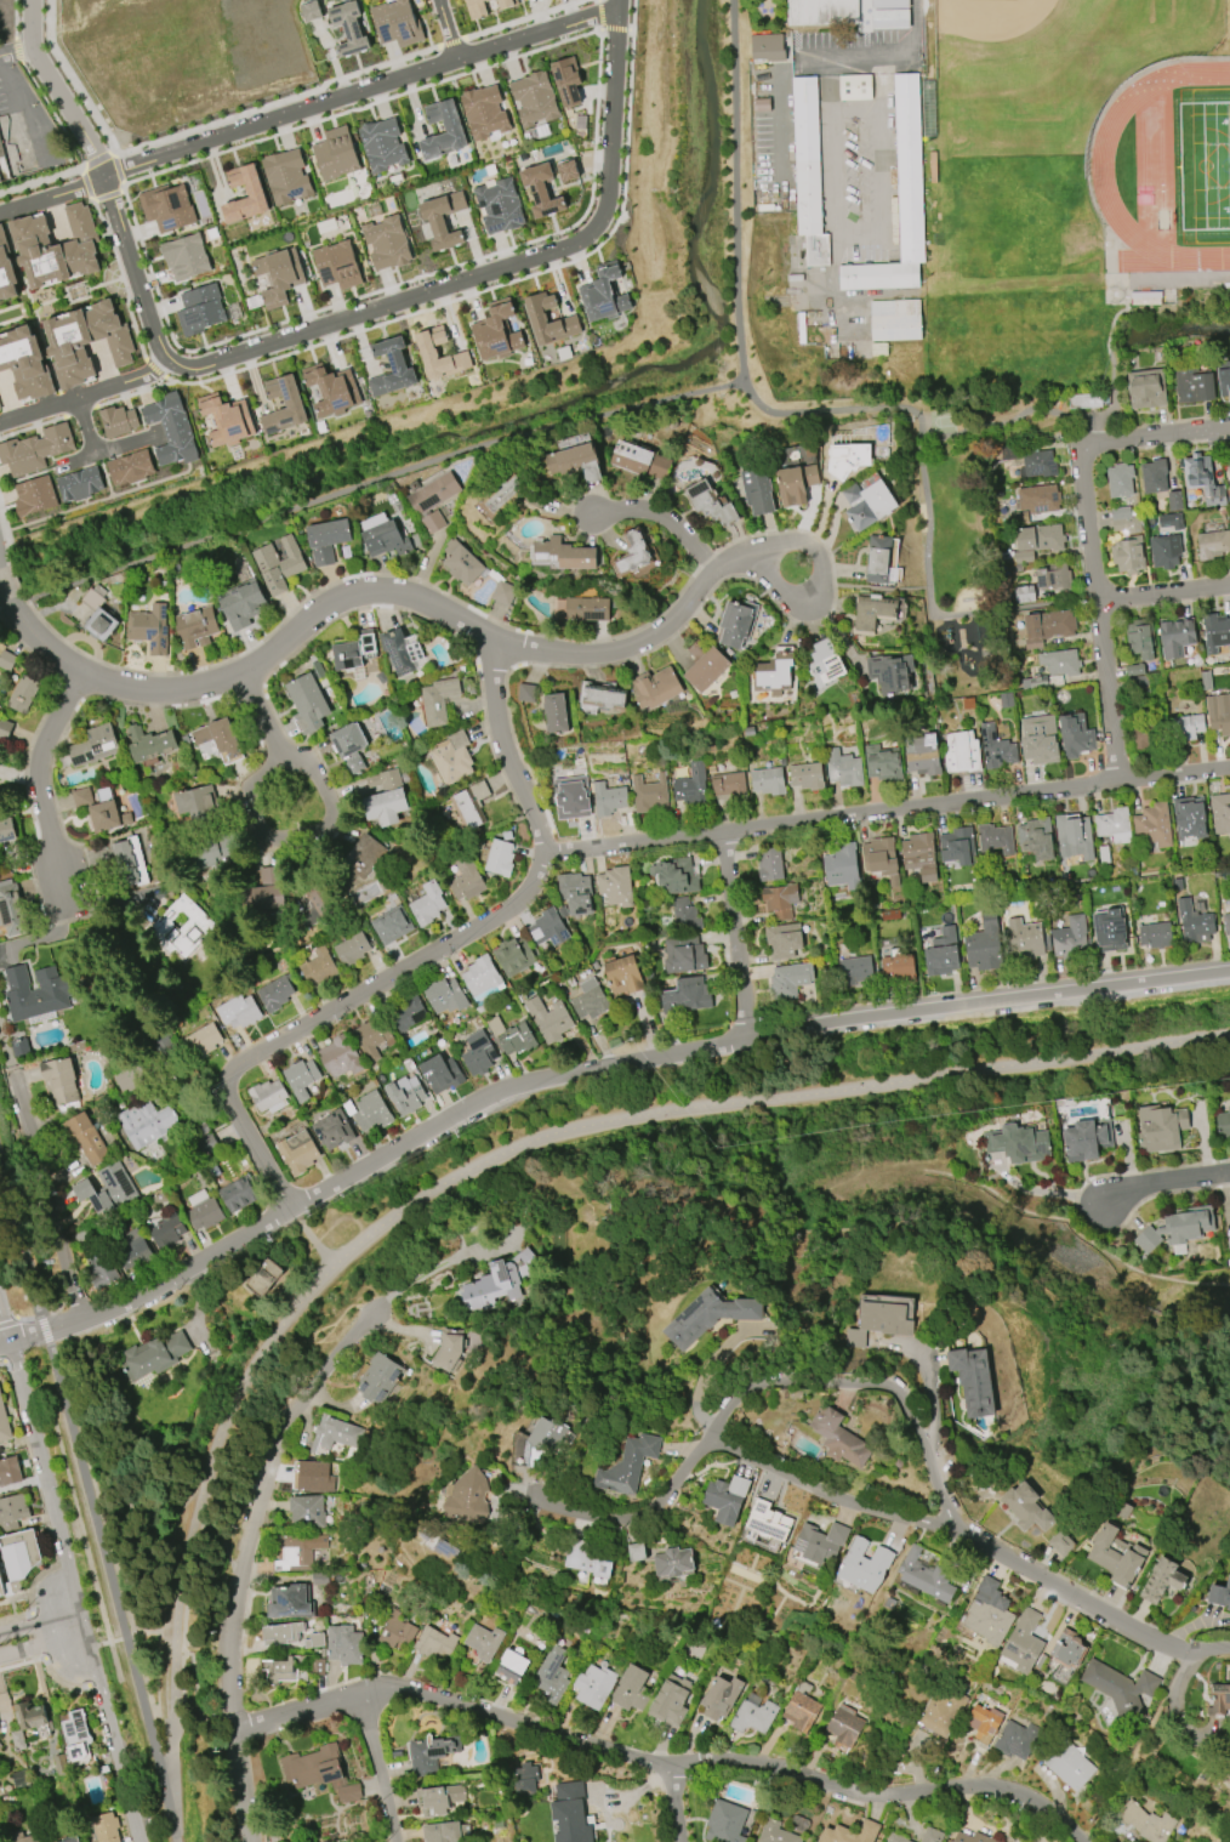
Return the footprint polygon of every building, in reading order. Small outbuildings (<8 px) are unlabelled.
[(298,5),(311,0),(315,0),(320,17),(304,22),(298,5)] [(325,7),(347,0),(355,0),(360,15),(354,16),(361,36),(365,35),(370,47),(365,49),(364,51),(361,52),(359,51),(349,53),(348,56),(346,57),(342,56),(337,57),(334,45),(346,41),(341,24),(331,27),(325,7)] [(383,4),(395,0),(406,0),(412,19),(417,18),(425,40),(398,49),(394,40),(380,44),(369,7),(383,2),(383,4)] [(473,21),(466,0),(489,0),(485,1),(490,16),(473,21)] [(505,8),(502,0),(519,0),(520,4),(505,8)] [(787,23),(859,22),(858,0),(787,0),(787,23)] [(872,9),(872,29),(909,29),(908,0),(871,0),(872,9)] [(782,32),(751,33),(752,57),(767,57),(767,58),(785,58),(785,49),(782,49),(782,32)] [(573,56),(579,72),(580,72),(582,81),(580,81),(581,83),(574,85),(580,103),(562,108),(548,67),(549,67),(549,63),(573,56)] [(507,83),(533,74),(533,73),(540,70),(541,73),(545,72),(559,116),(545,121),(543,118),(531,121),(533,125),(523,129),(516,109),(520,108),(518,101),(513,102),(507,83)] [(838,265),(839,288),(919,285),(918,261),(926,261),(918,72),(894,72),(901,262),(838,265)] [(871,72),(839,74),(841,98),(872,97),(871,72)] [(830,263),(828,232),(822,232),(816,75),(792,75),(798,233),(805,233),(805,265),(830,263)] [(495,84),(501,102),(497,103),(500,110),(503,109),(509,129),(499,132),(497,129),(486,133),(488,136),(473,141),(459,96),(461,95),(461,92),(473,89),(473,90),(479,87),(480,89),(495,84)] [(451,97),(466,146),(462,147),(462,148),(422,160),(416,141),(418,141),(418,140),(432,136),(445,132),(445,131),(444,131),(440,121),(442,121),(442,120),(427,125),(422,107),(451,97)] [(393,116),(399,135),(395,136),(398,144),(402,142),(409,163),(397,166),(395,163),(385,166),(386,170),(371,175),(357,129),(360,127),(359,125),(369,123),(370,124),(393,116)] [(321,131),(344,124),(359,169),(348,172),(348,171),(338,175),(338,176),(321,182),(311,146),(325,141),(321,131)] [(11,180),(0,139),(0,182),(11,180)] [(297,147),(303,166),(300,167),(302,175),(306,174),(313,194),(301,198),(300,194),(289,198),(290,201),(275,206),(260,160),(263,159),(263,157),(269,154),(269,155),(281,152),(283,152),(297,147)] [(556,165),(573,159),(579,177),(560,183),(556,165)] [(547,161),(553,180),(543,183),(548,200),(562,197),(565,209),(534,220),(529,206),(534,205),(528,186),(522,187),(517,171),(547,161)] [(251,163),(267,210),(224,224),(218,206),(221,205),(233,200),(233,201),(246,197),(246,194),(245,195),(243,186),(243,184),(229,189),(228,186),(227,186),(226,182),(227,181),(224,172),(251,163)] [(486,235),(480,217),(485,215),(483,207),(478,209),(472,189),(484,184),(485,188),(495,184),(494,182),(509,176),(525,223),(522,224),(522,226),(509,231),(508,229),(502,231),(486,235)] [(136,194),(167,183),(169,188),(183,183),(187,194),(186,195),(189,205),(190,205),(195,222),(159,234),(154,220),(146,222),(136,194)] [(432,252),(428,241),(433,239),(426,220),(421,221),(415,204),(461,189),(467,207),(442,216),(446,234),(460,229),(465,241),(432,252)] [(13,250),(5,222),(28,215),(29,218),(41,215),(47,233),(44,233),(49,248),(72,240),(62,207),(79,203),(81,207),(85,205),(93,233),(96,233),(98,241),(91,243),(93,252),(91,254),(92,260),(93,260),(97,271),(86,274),(86,273),(78,275),(76,272),(67,274),(68,279),(55,283),(53,278),(39,283),(40,286),(28,290),(21,265),(19,265),(16,255),(17,255),(16,249),(13,250)] [(374,271),(369,254),(372,252),(370,244),(365,245),(359,226),(370,222),(371,226),(382,222),(381,218),(397,214),(411,260),(408,261),(408,263),(397,267),(395,266),(389,267),(389,266),(374,271)] [(17,294),(13,282),(16,280),(7,252),(10,251),(0,221),(0,299),(17,294)] [(158,245),(198,232),(201,243),(200,244),(205,257),(207,257),(211,269),(173,283),(169,268),(166,269),(158,245)] [(340,291),(336,283),(321,286),(309,251),(325,245),(325,248),(337,244),(336,243),(347,239),(361,284),(340,291)] [(254,277),(249,261),(264,256),(263,252),(275,249),(277,252),(292,246),(304,283),(289,288),(289,289),(283,291),(287,303),(266,311),(260,292),(272,288),(267,273),(254,277)] [(626,294),(631,308),(616,313),(617,317),(607,320),(605,317),(588,323),(576,288),(591,283),(591,280),(597,278),(594,271),(597,269),(596,266),(616,258),(622,277),(611,280),(617,297),(626,294)] [(201,328),(204,331),(183,339),(175,312),(183,309),(178,294),(215,283),(220,297),(217,299),(222,311),(226,319),(201,328)] [(528,296),(529,295),(531,294),(534,295),(545,291),(546,296),(553,294),(554,297),(556,296),(558,302),(557,303),(557,306),(542,311),(542,313),(543,313),(546,322),(545,322),(546,324),(576,314),(581,332),(537,346),(522,299),(528,296)] [(518,331),(524,347),(508,352),(509,354),(499,358),(497,354),(480,360),(469,325),(483,320),(483,319),(489,317),(486,308),(485,303),(507,296),(512,308),(513,312),(514,315),(503,319),(508,335),(518,331)] [(919,296),(870,299),(871,339),(921,336),(919,296)] [(40,322),(52,318),(53,322),(68,317),(67,313),(79,309),(80,313),(91,309),(89,306),(97,302),(97,301),(107,299),(110,309),(112,315),(114,314),(118,325),(124,324),(133,351),(129,353),(131,363),(114,368),(104,339),(81,346),(86,358),(89,357),(95,375),(82,380),(84,382),(72,386),(73,387),(61,391),(51,363),(53,363),(51,357),(49,357),(46,347),(49,346),(40,322)] [(12,368),(0,372),(0,332),(29,323),(33,334),(38,332),(57,394),(42,399),(42,397),(32,399),(30,396),(18,400),(13,383),(16,382),(12,368)] [(442,325),(444,335),(446,334),(448,337),(446,337),(448,341),(432,346),(433,349),(434,348),(437,357),(435,357),(437,359),(449,354),(450,356),(467,351),(472,368),(427,381),(412,335),(442,325)] [(369,346),(399,336),(403,348),(399,349),(405,369),(411,368),(416,383),(372,398),(366,380),(391,373),(385,354),(372,358),(369,346)] [(1215,362),(1229,360),(1229,397),(1219,398),(1215,362)] [(312,403),(320,399),(315,385),(306,388),(298,371),(320,363),(324,375),(331,373),(331,375),(348,369),(360,403),(343,409),(344,413),(334,416),(332,413),(318,419),(312,403)] [(1213,399),(1177,403),(1175,392),(1174,392),(1174,387),(1175,387),(1173,369),(1197,366),(1197,374),(1211,373),(1213,399)] [(1126,373),(1162,369),(1166,405),(1129,409),(1126,373)] [(290,373),(306,421),(263,436),(256,416),(285,408),(281,397),(267,400),(261,382),(290,373)] [(187,423),(163,431),(159,421),(144,426),(138,408),(153,403),(161,399),(160,394),(175,391),(182,411),(187,423)] [(206,433),(216,430),(211,414),(200,417),(195,404),(197,404),(195,399),(216,392),(221,405),(227,403),(227,404),(243,399),(254,434),(237,439),(238,443),(227,447),(226,443),(211,448),(206,433)] [(1067,394),(1100,393),(1101,407),(1069,408),(1067,394)] [(106,438),(97,411),(113,407),(113,409),(121,407),(123,411),(132,409),(138,426),(129,428),(129,431),(106,438)] [(36,440),(44,438),(41,430),(66,421),(75,449),(50,457),(49,455),(42,457),(36,440)] [(187,423),(198,460),(182,465),(181,460),(172,462),(159,466),(153,449),(166,445),(163,432),(187,423)] [(592,442),(590,433),(557,442),(559,451),(592,442)] [(6,464),(0,466),(0,443),(16,438),(17,442),(35,436),(46,468),(11,479),(6,464)] [(619,440),(672,460),(665,482),(647,474),(647,477),(610,464),(619,440)] [(546,456),(591,443),(594,454),(596,454),(599,466),(597,466),(602,479),(586,484),(582,471),(562,477),(560,472),(552,474),(546,456)] [(826,444),(870,444),(870,467),(859,467),(854,473),(852,471),(843,483),(825,471),(832,460),(826,460),(826,444)] [(104,462),(119,457),(119,459),(131,455),(131,454),(144,449),(153,473),(144,476),(144,479),(129,484),(127,482),(113,487),(104,462)] [(1050,450),(1052,461),(1054,460),(1057,474),(1042,477),(1041,476),(1019,478),(1018,471),(1024,470),(1021,454),(1050,450)] [(1186,489),(1183,459),(1191,457),(1190,454),(1201,453),(1201,456),(1209,455),(1212,487),(1223,485),(1225,506),(1206,507),(1203,487),(1186,489)] [(1143,494),(1140,464),(1151,462),(1151,460),(1166,459),(1167,473),(1164,473),(1167,491),(1143,494)] [(1109,499),(1105,468),(1112,467),(1112,465),(1126,464),(1126,466),(1132,465),(1133,477),(1131,478),(1132,495),(1128,496),(1128,499),(1124,499),(1124,496),(1109,499)] [(95,465),(103,489),(89,494),(90,496),(74,501),(74,500),(62,504),(53,479),(95,465)] [(815,465),(819,484),(802,487),(803,494),(802,495),(804,502),(781,507),(779,500),(778,500),(773,471),(775,470),(786,467),(786,468),(798,466),(798,468),(815,465)] [(745,506),(738,472),(763,466),(765,479),(767,478),(769,491),(768,491),(773,512),(751,517),(748,505),(745,506)] [(405,498),(449,471),(461,490),(418,517),(405,498)] [(12,485),(46,474),(57,506),(44,510),(16,518),(15,512),(16,512),(12,500),(17,499),(12,485)] [(484,505),(514,476),(524,485),(492,514),(484,505)] [(704,478),(710,489),(707,489),(714,501),(716,500),(719,507),(728,502),(738,518),(722,528),(717,518),(712,522),(708,516),(704,518),(700,512),(696,514),(682,490),(704,478)] [(879,478),(898,506),(889,511),(890,513),(887,516),(886,513),(856,531),(843,511),(852,506),(850,505),(849,506),(839,491),(854,482),(860,490),(879,478)] [(1015,489),(1055,484),(1055,491),(1059,491),(1060,505),(1058,505),(1058,511),(1029,514),(1027,510),(1018,511),(1015,489)] [(1168,511),(1167,493),(1179,491),(1181,510),(1168,511)] [(1110,508),(1129,507),(1131,517),(1111,519),(1110,508)] [(437,510),(445,524),(429,535),(420,519),(437,510)] [(1173,533),(1172,514),(1184,512),(1185,531),(1173,533)] [(1111,519),(1138,517),(1140,533),(1126,534),(1126,530),(1111,531),(1111,519)] [(304,527),(347,519),(351,541),(331,545),(335,564),(315,568),(312,550),(308,550),(304,527)] [(393,519),(400,538),(406,535),(412,550),(397,556),(393,547),(370,558),(359,534),(393,519)] [(1013,529),(1060,523),(1061,535),(1065,535),(1065,542),(1063,542),(1064,550),(1052,551),(1050,548),(1015,553),(1013,529)] [(634,530),(636,533),(638,531),(640,538),(638,538),(639,540),(640,539),(644,546),(642,547),(644,552),(645,551),(649,558),(647,558),(648,561),(645,562),(647,563),(639,567),(639,564),(633,567),(634,568),(627,572),(627,569),(619,573),(614,562),(627,556),(625,548),(627,547),(621,534),(632,529),(632,531),(634,530)] [(1229,530),(1229,541),(1229,551),(1222,552),(1222,556),(1212,557),(1212,559),(1198,562),(1195,534),(1229,530)] [(291,533),(308,569),(284,580),(287,591),(271,599),(260,575),(261,575),(250,552),(271,542),(279,562),(287,557),(279,538),(291,533)] [(1151,568),(1149,538),(1179,534),(1180,555),(1177,556),(1178,565),(1173,565),(1173,568),(1162,569),(1161,567),(1151,568)] [(596,569),(558,570),(558,562),(533,562),(533,561),(529,561),(529,545),(533,545),(533,542),(548,542),(548,535),(560,535),(560,545),(571,545),(571,548),(596,548),(596,569)] [(865,582),(869,536),(892,539),(888,585),(865,582)] [(1140,536),(1144,569),(1137,569),(1137,574),(1126,575),(1124,572),(1116,573),(1116,564),(1111,565),(1109,546),(1114,545),(1114,541),(1126,540),(1126,538),(1140,536)] [(442,563),(449,555),(444,550),(448,546),(445,545),(451,539),(452,540),(454,539),(485,568),(467,587),(459,580),(457,582),(446,573),(449,570),(442,563)] [(1040,590),(1037,590),(1035,569),(1043,568),(1043,564),(1065,562),(1066,570),(1070,570),(1071,589),(1055,590),(1055,589),(1048,590),(1048,591),(1040,591),(1040,590)] [(517,587),(508,606),(490,598),(499,579),(517,587)] [(217,599),(228,595),(228,593),(246,584),(246,585),(256,581),(268,609),(247,619),(250,625),(233,632),(217,599)] [(121,621),(103,644),(81,627),(93,612),(80,599),(90,587),(92,589),(97,584),(107,591),(102,597),(106,599),(101,606),(121,621)] [(1015,603),(1034,602),(1033,586),(1014,587),(1015,603)] [(563,598),(607,599),(607,621),(563,620),(563,598)] [(872,633),(853,631),(855,599),(896,603),(895,616),(875,615),(872,633)] [(717,626),(725,601),(740,606),(741,601),(757,606),(746,642),(741,641),(739,649),(717,643),(722,629),(717,626)] [(166,625),(166,656),(148,656),(148,641),(126,641),(126,612),(136,612),(146,612),(146,613),(152,613),(152,603),(165,603),(164,625),(166,625)] [(209,606),(218,632),(206,636),(209,643),(199,647),(197,638),(193,639),(195,647),(183,650),(178,635),(177,636),(173,626),(176,625),(173,616),(209,606)] [(1071,609),(1071,616),(1074,616),(1075,630),(1072,630),(1074,636),(1061,637),(1061,635),(1049,636),(1050,638),(1025,642),(1023,615),(1071,609)] [(1226,619),(1229,618),(1229,653),(1228,653),(1228,644),(1217,646),(1218,654),(1206,656),(1201,615),(1215,613),(1215,616),(1225,615),(1226,619)] [(1132,620),(1151,618),(1155,647),(1152,647),(1154,660),(1140,661),(1139,653),(1128,655),(1123,625),(1133,624),(1132,620)] [(1158,620),(1183,618),(1184,619),(1192,618),(1196,644),(1181,646),(1184,658),(1163,660),(1158,620)] [(398,676),(381,633),(400,626),(406,644),(418,639),(425,655),(412,660),(416,669),(398,676)] [(335,671),(331,644),(358,641),(355,630),(371,627),(376,656),(361,659),(363,666),(335,671)] [(729,664),(699,694),(681,676),(693,664),(690,660),(694,658),(685,649),(697,637),(708,648),(711,646),(729,664)] [(827,637),(845,672),(821,684),(822,686),(816,688),(805,667),(813,664),(808,655),(814,652),(810,646),(827,637)] [(788,666),(790,686),(780,686),(781,695),(769,697),(769,684),(754,686),(754,665),(770,664),(769,658),(774,658),(774,647),(792,647),(792,666),(788,666)] [(10,672),(0,668),(0,654),(2,649),(17,656),(10,672)] [(1036,654),(1076,649),(1077,660),(1080,660),(1081,667),(1077,667),(1078,675),(1066,676),(1066,673),(1048,676),(1047,671),(1046,671),(1044,667),(1047,667),(1047,664),(1037,665),(1036,654)] [(911,654),(913,672),(910,672),(911,689),(881,693),(879,684),(877,684),(876,678),(867,680),(865,658),(894,654),(894,656),(911,654)] [(682,692),(649,709),(647,706),(639,710),(632,697),(634,695),(627,681),(644,671),(647,676),(667,665),(682,692)] [(298,712),(284,684),(311,671),(331,712),(320,718),(324,724),(303,735),(294,715),(298,712)] [(21,675),(39,684),(23,716),(5,706),(21,675)] [(427,727),(420,687),(431,686),(431,682),(457,677),(461,695),(442,698),(446,724),(427,727)] [(535,703),(536,686),(520,684),(519,701),(535,703)] [(581,684),(622,692),(620,707),(610,705),(609,709),(598,707),(599,704),(579,700),(581,684)] [(560,693),(565,732),(542,734),(541,723),(543,723),(542,711),(540,711),(540,703),(541,703),(540,695),(560,693)] [(1205,697),(1229,694),(1229,735),(1220,737),(1220,729),(1209,730),(1205,697)] [(1169,717),(1203,714),(1205,732),(1195,732),(1195,739),(1185,740),(1185,744),(1172,745),(1169,717)] [(1020,720),(1053,715),(1059,762),(1032,766),(1031,758),(1023,760),(1019,737),(1023,737),(1020,720)] [(1064,760),(1058,717),(1077,715),(1080,730),(1093,729),(1097,750),(1080,752),(1080,755),(1077,755),(1077,758),(1064,760)] [(227,716),(241,754),(228,760),(226,751),(220,754),(213,739),(195,746),(189,732),(227,716)] [(7,741),(0,739),(0,718),(13,723),(7,741)] [(84,729),(109,721),(119,752),(96,760),(97,762),(89,766),(87,763),(73,768),(72,764),(61,768),(57,756),(67,752),(64,746),(87,739),(84,729)] [(178,747),(135,763),(127,745),(132,743),(127,728),(129,728),(127,726),(136,722),(137,726),(139,726),(143,735),(150,733),(152,737),(171,729),(178,747)] [(328,734),(353,722),(353,724),(358,722),(368,743),(364,745),(365,747),(340,758),(337,752),(336,754),(331,745),(332,744),(328,734)] [(986,769),(980,723),(993,722),(996,741),(1008,740),(1008,743),(1017,741),(1019,762),(1009,763),(1009,761),(1003,761),(1003,767),(986,769)] [(1132,726),(1164,722),(1168,745),(1148,747),(1148,750),(1134,751),(1132,726)] [(445,785),(428,751),(435,747),(434,745),(446,739),(445,737),(461,729),(468,744),(462,747),(471,764),(468,766),(471,773),(445,785)] [(973,730),(974,740),(978,739),(980,771),(969,772),(969,771),(945,774),(943,751),(946,750),(944,734),(973,730)] [(934,733),(939,775),(927,777),(926,774),(917,775),(917,771),(907,772),(904,739),(923,738),(923,734),(934,733)] [(867,779),(864,745),(879,744),(881,751),(899,749),(902,780),(888,783),(888,779),(877,780),(877,778),(867,779)] [(860,757),(864,784),(839,788),(839,781),(830,783),(825,749),(838,747),(839,756),(852,754),(853,758),(860,757)] [(689,762),(702,761),(707,805),(682,807),(682,801),(672,802),(670,779),(687,778),(687,779),(690,778),(689,762)] [(788,766),(820,762),(824,789),(810,791),(810,789),(801,790),(801,785),(791,786),(788,766)] [(750,771),(782,767),(785,794),(770,796),(770,794),(761,795),(759,791),(752,792),(750,771)] [(375,773),(394,768),(406,811),(394,814),(397,824),(380,829),(376,818),(365,821),(359,800),(381,792),(380,785),(366,789),(363,778),(376,774),(375,773)] [(667,806),(650,807),(650,812),(633,814),(630,775),(639,774),(640,785),(657,783),(656,772),(662,771),(667,806)] [(710,775),(744,772),(746,800),(733,801),(733,795),(712,797),(710,775)] [(557,823),(551,778),(565,777),(566,784),(569,784),(569,788),(574,788),(574,784),(585,781),(590,819),(557,823)] [(465,832),(448,798),(482,781),(489,796),(476,802),(485,821),(465,832)] [(604,790),(623,786),(627,807),(611,809),(611,812),(608,813),(609,817),(596,818),(592,792),(590,792),(588,783),(603,781),(604,790)] [(76,808),(93,802),(88,786),(71,792),(76,808)] [(178,814),(189,812),(190,819),(217,814),(212,786),(174,792),(178,814)] [(1209,796),(1229,794),(1229,833),(1228,834),(1228,832),(1214,835),(1209,796)] [(1177,841),(1171,800),(1192,797),(1192,801),(1197,800),(1197,797),(1202,796),(1205,821),(1203,821),(1205,837),(1177,841)] [(95,832),(87,806),(113,800),(115,807),(118,806),(120,814),(129,813),(132,823),(95,832)] [(1166,801),(1172,847),(1157,849),(1156,842),(1135,845),(1132,817),(1141,815),(1140,808),(1152,807),(1152,803),(1166,801)] [(1126,807),(1131,842),(1112,845),(1111,835),(1095,836),(1093,817),(1111,814),(1111,811),(1115,809),(1115,808),(1126,807)] [(1059,858),(1054,815),(1066,814),(1066,815),(1077,814),(1078,818),(1088,817),(1092,849),(1084,851),(1084,854),(1059,858)] [(1019,854),(1015,825),(1025,824),(1025,821),(1037,820),(1037,818),(1049,817),(1054,859),(1035,862),(1033,852),(1019,854)] [(15,838),(0,842),(0,820),(10,818),(15,838)] [(980,859),(976,825),(989,824),(989,825),(993,825),(993,829),(1010,826),(1014,854),(1002,855),(1001,847),(992,848),(993,858),(980,859)] [(970,826),(974,864),(958,866),(957,860),(941,862),(938,835),(952,834),(951,829),(970,826)] [(341,863),(364,832),(386,851),(361,880),(341,863)] [(904,870),(900,841),(909,840),(909,835),(932,832),(933,838),(932,838),(936,882),(921,883),(919,868),(904,870)] [(893,837),(899,887),(890,888),(888,876),(881,877),(882,879),(873,880),(873,876),(871,876),(871,874),(865,874),(861,846),(870,845),(870,840),(893,837)] [(483,870),(492,838),(513,845),(509,853),(513,854),(511,864),(513,865),(508,879),(483,870)] [(121,887),(110,845),(130,840),(141,882),(121,887)] [(854,841),(859,889),(847,891),(845,885),(826,886),(824,868),(822,868),(821,857),(832,855),(831,852),(838,851),(838,848),(842,848),(841,843),(854,841)] [(779,848),(782,880),(758,882),(757,870),(758,870),(757,859),(762,859),(761,849),(779,848)] [(467,854),(486,889),(479,893),(480,896),(476,898),(474,896),(467,900),(465,897),(456,902),(446,883),(461,875),(452,862),(467,854)] [(699,892),(682,893),(665,894),(664,886),(657,887),(656,877),(653,877),(649,875),(648,869),(650,866),(655,865),(655,863),(670,862),(670,864),(673,863),(673,859),(690,858),(691,876),(697,876),(699,892)] [(628,866),(633,908),(622,909),(621,904),(608,905),(607,894),(598,896),(596,875),(604,874),(603,871),(610,870),(610,868),(628,866)] [(593,914),(569,916),(568,911),(566,911),(565,902),(566,902),(566,899),(559,900),(558,881),(557,881),(556,875),(580,872),(580,877),(590,876),(591,896),(590,896),(591,908),(592,908),(593,914)] [(2,927),(0,918),(0,882),(15,879),(19,897),(16,898),(24,933),(6,937),(4,927),(2,927)] [(420,928),(406,904),(410,902),(408,897),(412,893),(416,899),(425,894),(420,886),(433,879),(442,894),(440,896),(446,906),(438,911),(439,915),(431,920),(432,921),(420,928)] [(285,907),(282,884),(243,890),(247,912),(285,907)] [(796,885),(798,903),(790,904),(791,920),(774,921),(773,911),(765,913),(764,903),(761,903),(759,888),(768,887),(769,888),(787,887),(786,885),(796,885)] [(150,926),(182,893),(216,926),(184,959),(175,949),(169,955),(159,944),(161,942),(152,933),(154,929),(150,926)] [(674,932),(671,898),(688,897),(689,908),(695,906),(696,917),(701,916),(702,929),(674,932)] [(1183,944),(1181,937),(1183,937),(1180,919),(1178,920),(1175,898),(1190,897),(1191,911),(1197,911),(1197,915),(1213,913),(1215,933),(1208,934),(1209,942),(1183,944)] [(552,905),(570,938),(553,948),(548,939),(537,945),(526,927),(535,923),(533,921),(542,915),(540,913),(552,905)] [(400,906),(414,929),(383,948),(368,922),(385,914),(386,915),(400,906)] [(1118,908),(1120,919),(1123,917),(1126,937),(1123,937),(1124,942),(1127,942),(1127,949),(1095,954),(1091,915),(1106,913),(1105,910),(1118,908)] [(995,909),(1002,968),(976,972),(975,967),(967,968),(963,934),(966,934),(964,931),(974,929),(974,932),(983,931),(980,911),(995,909)] [(1083,914),(1086,934),(1084,934),(1087,957),(1063,961),(1061,956),(1053,957),(1049,931),(1069,928),(1066,916),(1083,914)] [(1222,915),(1229,914),(1229,935),(1224,936),(1222,915)] [(1042,922),(1046,956),(1036,956),(1036,960),(1029,961),(1029,965),(1014,967),(1008,919),(1021,917),(1023,925),(1042,922)] [(1138,925),(1169,922),(1172,945),(1163,946),(1163,949),(1157,949),(1157,948),(1149,949),(1149,945),(1139,945),(1138,925)] [(764,928),(799,923),(802,949),(793,950),(795,957),(770,961),(769,951),(771,951),(770,944),(765,945),(764,928)] [(961,946),(963,965),(958,966),(958,970),(950,970),(951,974),(926,977),(922,949),(932,948),(930,939),(941,938),(940,926),(953,925),(956,948),(961,946)] [(331,948),(360,932),(370,949),(361,955),(363,957),(354,962),(355,963),(344,970),(331,948)] [(697,936),(699,944),(702,943),(704,954),(706,954),(707,970),(662,973),(661,960),(664,960),(661,940),(697,936)] [(537,962),(507,979),(491,951),(499,946),(497,944),(506,940),(507,942),(513,938),(516,943),(525,938),(537,962)] [(323,945),(337,973),(318,984),(315,980),(308,985),(297,963),(304,960),(306,963),(315,957),(312,950),(323,945)] [(492,993),(474,1002),(459,974),(468,971),(466,967),(474,963),(473,960),(486,953),(505,988),(492,994),(492,993)] [(603,963),(632,954),(644,989),(628,994),(627,991),(613,996),(603,963)] [(884,978),(882,957),(912,954),(912,957),(915,957),(917,978),(894,980),(893,977),(884,978)] [(838,960),(870,956),(872,977),(864,978),(864,982),(855,983),(855,987),(842,988),(838,960)] [(12,1023),(4,993),(8,991),(2,970),(24,963),(30,985),(28,985),(30,991),(39,989),(38,983),(36,984),(33,972),(53,966),(57,977),(67,974),(73,994),(67,996),(69,1007),(12,1023)] [(797,1000),(769,1002),(768,990),(771,989),(769,977),(773,977),(771,967),(812,963),(814,980),(809,982),(810,984),(796,987),(797,1000)] [(254,991),(283,974),(294,993),(285,997),(286,1001),(278,1006),(279,1008),(267,1014),(254,991)] [(579,985),(593,977),(610,1008),(591,1019),(588,1014),(580,1019),(569,1001),(582,994),(579,985)] [(674,979),(701,977),(702,985),(706,984),(707,994),(710,994),(712,1008),(662,1014),(660,991),(676,990),(674,979)] [(435,1016),(421,990),(433,982),(434,983),(443,978),(445,983),(452,978),(469,1006),(457,1013),(455,1010),(448,1013),(445,1010),(435,1016)] [(429,1017),(402,1033),(391,1014),(405,1006),(403,1002),(416,994),(429,1017)] [(222,1012),(250,995),(262,1017),(255,1022),(255,1023),(251,1025),(250,1024),(241,1029),(239,1024),(232,1029),(222,1012)] [(546,1045),(523,1004),(537,995),(547,1013),(552,1010),(549,1005),(559,1000),(575,1027),(559,1035),(562,1039),(554,1042),(554,1041),(546,1045)] [(495,1037),(486,1021),(497,1014),(506,1031),(495,1037)] [(370,1063),(352,1031),(360,1027),(359,1025),(364,1022),(365,1024),(372,1019),(374,1023),(382,1019),(395,1044),(388,1047),(385,1041),(374,1047),(380,1057),(370,1063)] [(537,1045),(525,1052),(524,1050),(516,1054),(514,1052),(506,1056),(497,1041),(508,1034),(507,1031),(519,1024),(519,1023),(524,1021),(537,1045)] [(183,1039),(212,1022),(222,1040),(212,1045),(215,1048),(206,1053),(207,1056),(195,1062),(183,1039)] [(491,1065),(485,1069),(486,1071),(479,1076),(477,1074),(472,1076),(460,1056),(471,1050),(465,1039),(482,1029),(499,1058),(490,1063),(491,1065)] [(343,1033),(364,1068),(353,1075),(349,1069),(332,1080),(329,1074),(328,1074),(314,1053),(331,1042),(330,1040),(343,1033)] [(451,1057),(465,1080),(452,1087),(451,1086),(443,1090),(442,1087),(433,1092),(423,1075),(422,1075),(416,1065),(438,1053),(443,1062),(451,1057)] [(69,1057),(75,1080),(73,1080),(79,1103),(55,1109),(49,1080),(42,1082),(38,1064),(69,1057)] [(321,1078),(303,1087),(309,1098),(300,1104),(280,1071),(289,1067),(287,1065),(292,1063),(294,1064),(301,1059),(303,1063),(311,1059),(321,1078)] [(115,1074),(132,1065),(143,1088),(131,1095),(129,1088),(123,1091),(115,1074)] [(421,1105),(399,1118),(391,1101),(389,1102),(382,1087),(392,1082),(397,1091),(408,1085),(403,1075),(411,1070),(427,1098),(420,1103),(421,1105)] [(287,1104),(272,1114),(268,1108),(260,1113),(246,1091),(258,1084),(260,1085),(268,1081),(269,1084),(278,1079),(289,1097),(285,1099),(287,1104)] [(375,1088),(394,1120),(375,1131),(372,1126),(361,1132),(351,1114),(358,1110),(354,1104),(360,1102),(359,1098),(375,1088)] [(135,1152),(115,1116),(129,1109),(129,1110),(149,1099),(156,1113),(167,1107),(177,1114),(177,1122),(166,1128),(169,1132),(135,1152)] [(1139,1133),(1137,1108),(1158,1105),(1160,1109),(1169,1108),(1169,1110),(1186,1108),(1189,1130),(1178,1131),(1180,1148),(1145,1153),(1144,1149),(1139,1149),(1137,1133),(1139,1133)] [(1228,1107),(1229,1106),(1229,1140),(1226,1141),(1226,1137),(1218,1138),(1215,1114),(1228,1113),(1228,1107)] [(328,1152),(323,1144),(320,1145),(309,1125),(326,1116),(325,1114),(340,1107),(357,1137),(344,1143),(343,1141),(337,1144),(337,1145),(328,1152)] [(84,1110),(109,1154),(90,1166),(75,1141),(73,1143),(68,1136),(67,1137),(63,1131),(64,1130),(61,1124),(84,1110)] [(1109,1120),(1112,1147),(1097,1149),(1098,1159),(1066,1162),(1061,1128),(1074,1127),(1072,1122),(1092,1120),(1093,1122),(1109,1120)] [(985,1154),(983,1133),(1001,1131),(1000,1125),(1014,1124),(1015,1128),(1033,1126),(1035,1132),(1047,1131),(1050,1156),(1043,1158),(1043,1161),(1021,1164),(1020,1165),(1014,1166),(1012,1164),(1009,1165),(1009,1158),(1004,1159),(1003,1152),(985,1154)] [(285,1141),(304,1130),(319,1156),(311,1161),(313,1165),(304,1169),(306,1171),(294,1177),(275,1144),(285,1139),(285,1141)] [(114,1209),(98,1217),(87,1198),(80,1201),(72,1186),(87,1177),(97,1195),(104,1190),(102,1187),(104,1187),(96,1172),(118,1160),(138,1196),(115,1210),(114,1209)] [(217,1190),(246,1173),(260,1196),(230,1213),(217,1190)] [(187,1198),(203,1189),(209,1199),(212,1196),(224,1218),(218,1221),(220,1223),(212,1227),(211,1226),(204,1229),(203,1227),(194,1230),(186,1213),(193,1210),(187,1198)] [(1174,1210),(1212,1206),(1214,1230),(1201,1232),(1202,1239),(1184,1240),(1185,1244),(1167,1245),(1166,1233),(1162,1234),(1158,1235),(1162,1240),(1146,1255),(1133,1240),(1149,1224),(1155,1230),(1156,1228),(1164,1227),(1163,1216),(1175,1215),(1174,1210)] [(148,1230),(163,1222),(163,1223),(169,1220),(165,1215),(173,1210),(186,1232),(177,1238),(180,1240),(160,1252),(148,1230)] [(118,1239),(137,1228),(155,1260),(135,1270),(132,1266),(125,1270),(115,1253),(123,1249),(118,1239)] [(528,1247),(535,1257),(530,1261),(537,1269),(520,1283),(522,1285),(519,1286),(523,1297),(511,1302),(507,1294),(494,1298),(496,1304),(467,1313),(460,1294),(465,1292),(462,1286),(480,1280),(479,1278),(491,1273),(489,1263),(505,1258),(507,1263),(528,1247)] [(102,1249),(121,1278),(98,1292),(85,1272),(91,1268),(86,1260),(102,1249)] [(57,1253),(62,1279),(75,1276),(71,1251),(57,1253)] [(285,1270),(268,1256),(245,1284),(262,1297),(285,1270)] [(661,1331),(683,1353),(718,1318),(762,1319),(762,1301),(723,1301),(707,1286),(661,1331)] [(861,1302),(906,1306),(905,1320),(913,1320),(912,1337),(879,1335),(879,1332),(866,1331),(864,1348),(845,1347),(847,1329),(859,1330),(861,1302)] [(135,1380),(124,1359),(149,1346),(146,1340),(158,1334),(160,1338),(181,1328),(190,1348),(175,1357),(177,1363),(158,1372),(155,1369),(135,1380)] [(440,1330),(463,1330),(462,1352),(450,1374),(432,1364),(433,1361),(431,1360),(440,1346),(440,1330)] [(985,1349),(995,1415),(966,1419),(962,1386),(958,1386),(957,1371),(949,1372),(945,1352),(966,1348),(967,1352),(985,1349)] [(357,1382),(369,1364),(368,1363),(376,1351),(404,1370),(402,1374),(400,1372),(397,1378),(398,1380),(388,1394),(386,1393),(378,1404),(374,1400),(371,1404),(360,1397),(361,1394),(354,1389),(358,1383),(357,1382)] [(12,1439),(0,1442),(0,1392),(12,1439)] [(859,1468),(841,1456),(837,1462),(825,1454),(828,1449),(821,1445),(825,1439),(813,1431),(813,1429),(807,1426),(815,1411),(821,1416),(827,1406),(843,1416),(837,1426),(872,1449),(859,1468)] [(308,1451),(323,1412),(337,1417),(336,1420),(365,1429),(358,1450),(332,1440),(329,1449),(318,1445),(315,1454),(308,1451)] [(571,1430),(540,1416),(530,1437),(522,1434),(511,1458),(550,1476),(571,1430)] [(597,1468),(605,1471),(621,1460),(626,1437),(639,1439),(640,1434),(660,1439),(656,1457),(642,1454),(633,1494),(593,1485),(597,1468)] [(22,1480),(16,1455),(0,1459),(0,1486),(22,1480)] [(298,1461),(329,1462),(329,1477),(335,1477),(334,1493),(297,1491),(298,1461)] [(484,1523),(445,1517),(449,1494),(451,1494),(454,1484),(462,1474),(476,1465),(485,1478),(488,1490),(485,1494),(484,1499),(488,1505),(484,1523)] [(717,1510),(701,1503),(708,1482),(714,1484),(716,1480),(729,1484),(733,1476),(750,1480),(744,1499),(742,1497),(733,1528),(713,1522),(717,1510)] [(1019,1520),(1000,1499),(1010,1489),(1013,1491),(1024,1482),(1038,1497),(1033,1502),(1042,1511),(1046,1508),(1057,1520),(1043,1533),(1035,1522),(1023,1533),(1015,1524),(1019,1520)] [(18,1529),(0,1533),(0,1497),(24,1491),(30,1518),(17,1522),(18,1529)] [(290,1496),(323,1496),(324,1528),(292,1529),(291,1512),(290,1512),(290,1496)] [(784,1542),(744,1527),(756,1497),(770,1503),(768,1510),(775,1512),(780,1514),(792,1519),(784,1542)] [(1127,1590),(1110,1580),(1114,1574),(1086,1557),(1094,1541),(1093,1540),(1097,1533),(1098,1534),(1105,1520),(1120,1529),(1109,1547),(1123,1556),(1127,1548),(1131,1551),(1134,1542),(1149,1551),(1127,1590)] [(792,1548),(804,1523),(816,1528),(815,1531),(826,1536),(832,1522),(850,1529),(842,1548),(841,1547),(833,1563),(822,1558),(820,1565),(802,1557),(803,1553),(792,1548)] [(11,1594),(21,1592),(21,1584),(24,1576),(30,1569),(40,1560),(33,1529),(0,1538),(0,1553),(11,1594)] [(1063,1558),(1047,1542),(1060,1530),(1076,1546),(1063,1558)] [(869,1594),(833,1575),(839,1559),(848,1552),(847,1550),(855,1535),(869,1542),(860,1556),(869,1560),(877,1545),(894,1554),(886,1569),(883,1568),(878,1581),(869,1594)] [(278,1537),(328,1536),(328,1550),(312,1550),(312,1570),(272,1571),(272,1560),(278,1560),(278,1537)] [(610,1577),(615,1552),(570,1543),(565,1569),(610,1577)] [(630,1563),(627,1545),(643,1543),(645,1560),(630,1563)] [(945,1604),(895,1580),(899,1574),(894,1573),(900,1560),(902,1562),(912,1543),(921,1548),(916,1559),(933,1568),(935,1565),(938,1567),(939,1564),(947,1568),(943,1577),(947,1580),(946,1584),(953,1587),(945,1604)] [(656,1576),(653,1554),(664,1553),(664,1550),(677,1547),(678,1551),(689,1548),(693,1570),(681,1573),(682,1575),(668,1577),(667,1575),(656,1576)] [(1139,1596),(1162,1556),(1179,1565),(1175,1570),(1186,1577),(1185,1580),(1188,1582),(1183,1590),(1181,1588),(1179,1592),(1167,1585),(1155,1605),(1139,1596)] [(1014,1616),(995,1649),(983,1642),(984,1639),(959,1626),(967,1614),(964,1611),(976,1591),(974,1590),(984,1574),(1000,1582),(996,1590),(1000,1592),(997,1597),(1008,1604),(1004,1610),(1014,1616)] [(1229,1574),(1229,1610),(1226,1609),(1226,1605),(1224,1605),(1224,1607),(1206,1602),(1209,1584),(1225,1587),(1229,1574)] [(313,1618),(267,1619),(266,1604),(271,1604),(271,1587),(289,1587),(289,1585),(307,1584),(307,1598),(302,1598),(302,1603),(313,1603),(313,1618)] [(1021,1605),(1041,1616),(1030,1636),(1042,1642),(1024,1675),(1013,1668),(1015,1665),(997,1654),(1014,1624),(1012,1622),(1021,1605)] [(377,1641),(392,1649),(397,1641),(406,1647),(417,1628),(405,1621),(404,1624),(391,1616),(377,1641)] [(262,1627),(264,1645),(297,1642),(296,1632),(303,1631),(302,1622),(262,1627)] [(462,1643),(473,1624),(490,1633),(492,1627),(505,1633),(486,1664),(476,1658),(478,1654),(474,1653),(476,1650),(462,1643)] [(412,1647),(426,1625),(446,1637),(449,1632),(460,1638),(446,1660),(426,1649),(423,1654),(412,1647)] [(326,1626),(326,1660),(340,1660),(340,1664),(361,1664),(361,1632),(352,1633),(352,1626),(326,1626)] [(1063,1627),(1084,1638),(1081,1643),(1088,1647),(1077,1667),(1075,1667),(1075,1668),(1070,1666),(1069,1668),(1052,1660),(1053,1658),(1048,1655),(1063,1627)] [(321,1632),(324,1645),(303,1648),(302,1639),(309,1639),(308,1633),(321,1632)] [(552,1644),(565,1653),(558,1666),(569,1672),(564,1679),(569,1682),(556,1706),(543,1700),(548,1693),(530,1682),(552,1644)] [(506,1647),(530,1661),(514,1687),(491,1673),(506,1647)] [(261,1660),(287,1661),(287,1655),(306,1655),(306,1682),(278,1681),(278,1685),(267,1684),(267,1670),(261,1670),(261,1660)] [(1111,1699),(1077,1681),(1089,1658),(1133,1682),(1131,1687),(1134,1684),(1143,1670),(1161,1679),(1151,1699),(1141,1693),(1137,1695),(1144,1717),(1121,1726),(1111,1699)] [(324,1659),(312,1659),(312,1676),(324,1676),(324,1659)] [(628,1662),(648,1675),(638,1692),(648,1698),(640,1712),(631,1706),(627,1712),(607,1700),(628,1662)] [(617,1676),(597,1711),(575,1698),(579,1689),(571,1685),(580,1672),(582,1673),(590,1664),(599,1668),(602,1666),(617,1676)] [(647,1713),(676,1730),(688,1709),(682,1705),(691,1687),(668,1673),(647,1713)] [(697,1704),(705,1692),(706,1693),(716,1676),(729,1683),(733,1677),(745,1683),(724,1718),(718,1715),(714,1721),(701,1713),(705,1709),(697,1704)] [(804,1733),(791,1726),(793,1723),(781,1716),(801,1681),(812,1687),(808,1693),(803,1690),(801,1694),(820,1705),(804,1733)] [(917,1722),(939,1682),(968,1698),(946,1739),(917,1722)] [(1211,1684),(1229,1684),(1229,1710),(1225,1710),(1225,1715),(1207,1715),(1207,1707),(1212,1707),(1212,1694),(1209,1694),(1211,1684)] [(741,1734),(727,1726),(742,1698),(758,1707),(763,1698),(779,1707),(764,1734),(748,1726),(745,1728),(741,1734)] [(12,1705),(28,1701),(29,1707),(42,1705),(51,1736),(38,1739),(35,1727),(21,1730),(25,1749),(15,1751),(10,1732),(18,1730),(12,1705)] [(839,1702),(854,1711),(853,1715),(864,1722),(849,1749),(841,1744),(838,1747),(820,1738),(839,1702)] [(984,1750),(1003,1715),(991,1706),(987,1711),(974,1704),(967,1718),(979,1726),(972,1736),(979,1741),(975,1746),(984,1750)] [(58,1712),(81,1706),(96,1764),(72,1770),(58,1712)] [(992,1746),(1007,1755),(1008,1752),(1024,1761),(1042,1729),(1027,1721),(1024,1728),(1007,1718),(992,1746)] [(409,1741),(412,1776),(438,1774),(437,1758),(446,1757),(446,1753),(461,1752),(459,1736),(432,1739),(431,1735),(428,1733),(426,1736),(426,1740),(409,1741)] [(1042,1763),(1075,1792),(1095,1769),(1061,1739),(1042,1763)] [(279,1758),(296,1753),(297,1757),(320,1751),(319,1746),(335,1742),(344,1779),(321,1785),(320,1781),(287,1791),(279,1758)] [(391,1751),(392,1758),(402,1757),(400,1750),(391,1751)] [(516,1795),(513,1779),(518,1779),(517,1764),(539,1761),(541,1779),(534,1779),(535,1792),(516,1795)] [(1229,1766),(1229,1784),(1222,1779),(1229,1766)] [(590,1826),(591,1841),(553,1841),(547,1801),(554,1800),(553,1784),(582,1780),(585,1797),(581,1797),(585,1826),(590,1826)] [(336,1786),(340,1803),(361,1800),(359,1783),(336,1786)] [(415,1790),(463,1785),(466,1802),(448,1803),(449,1815),(417,1818),(415,1790)] [(747,1837),(745,1841),(713,1841),(704,1838),(708,1825),(706,1825),(717,1798),(750,1812),(740,1835),(747,1837)] [(1180,1818),(1165,1841),(1149,1841),(1138,1835),(1131,1827),(1120,1838),(1105,1824),(1131,1798),(1149,1817),(1150,1813),(1160,1819),(1166,1809),(1180,1818)] [(115,1829),(119,1841),(97,1841),(90,1818),(110,1812),(113,1821),(116,1820),(119,1827),(115,1829)] [(803,1837),(801,1841),(761,1841),(758,1841),(769,1815),(782,1821),(780,1829),(803,1837)] [(881,1825),(873,1841),(817,1841),(825,1826),(832,1830),(836,1823),(858,1834),(864,1818),(881,1825)] [(423,1841),(471,1841),(468,1820),(421,1825),(423,1841)] [(945,1835),(942,1841),(923,1841),(929,1827),(945,1835)] [(907,1841),(910,1841),(886,1841),(892,1831),(909,1838),(907,1841)] [(974,1832),(998,1841),(952,1841),(957,1832),(972,1838),(974,1832)]
